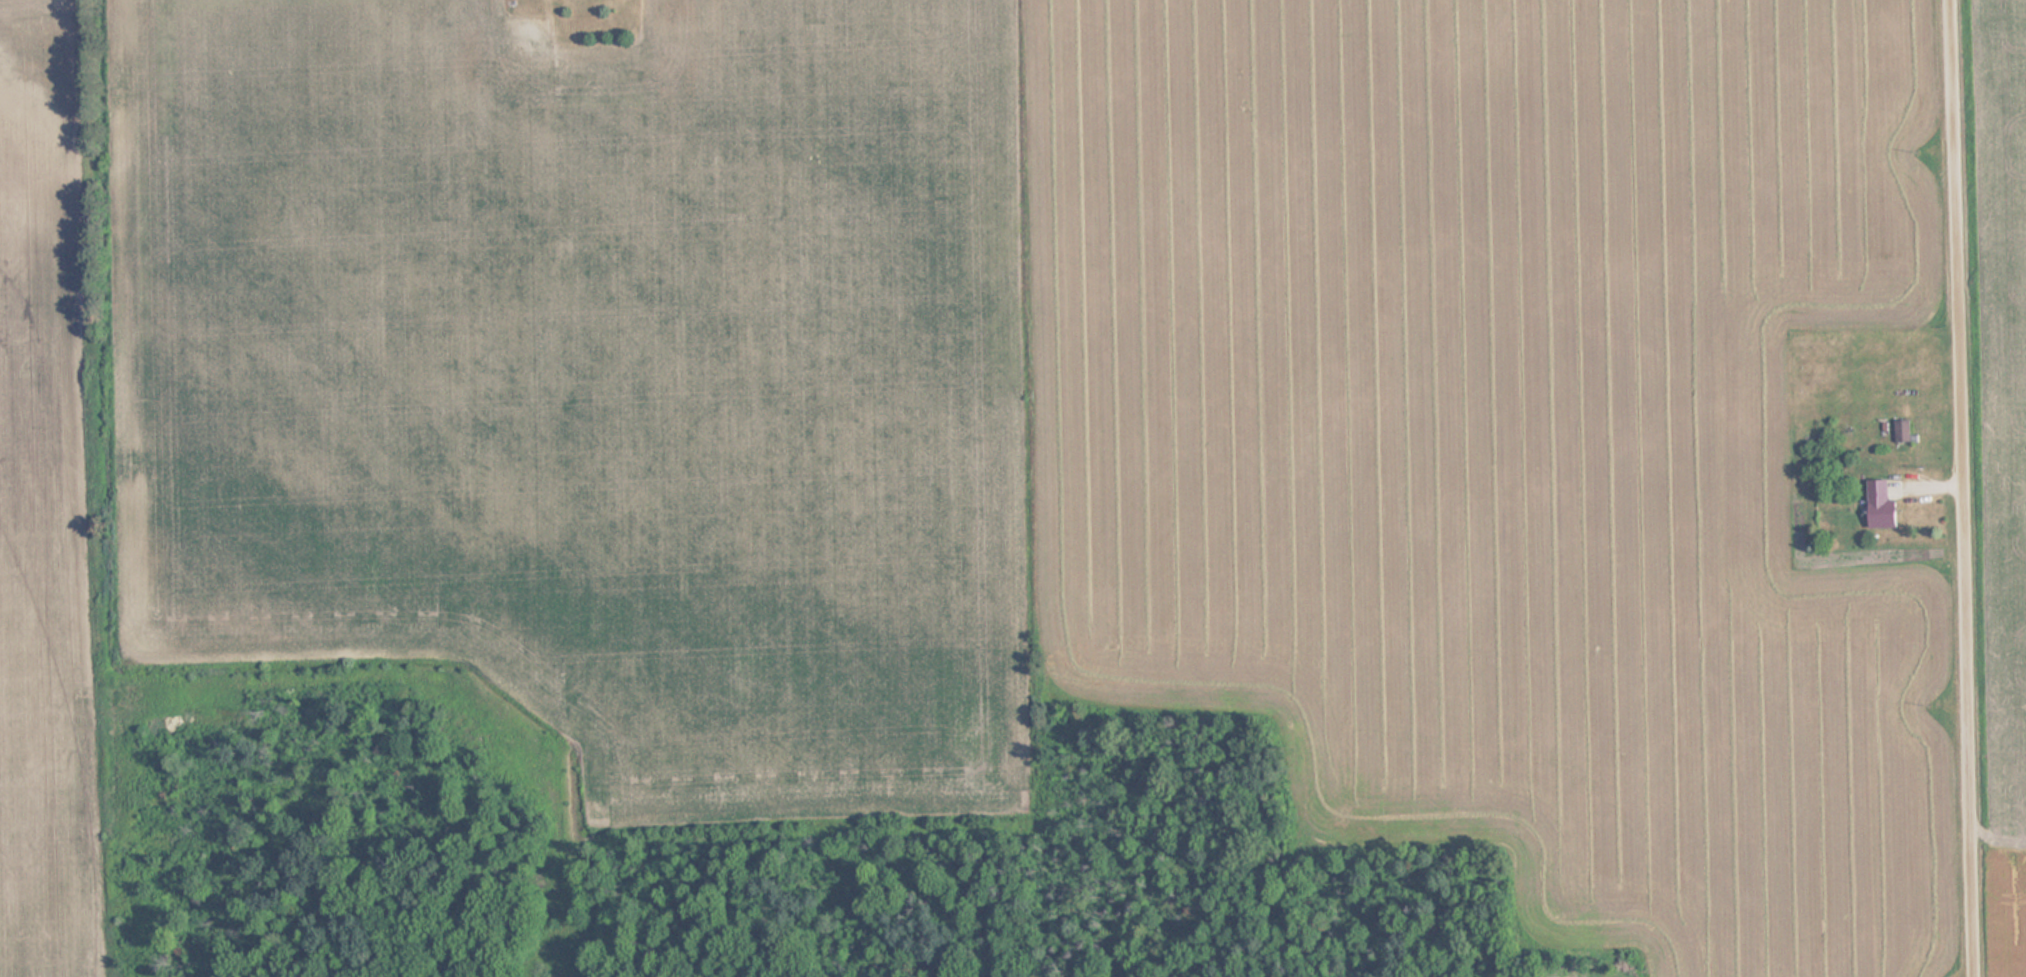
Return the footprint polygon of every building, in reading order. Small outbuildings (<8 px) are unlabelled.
[(1906,420),(1892,420),(1892,441),(1906,441),(1906,420)] [(1884,479),(1863,479),(1863,526),(1894,526),(1894,499),(1884,499),(1884,479)]
